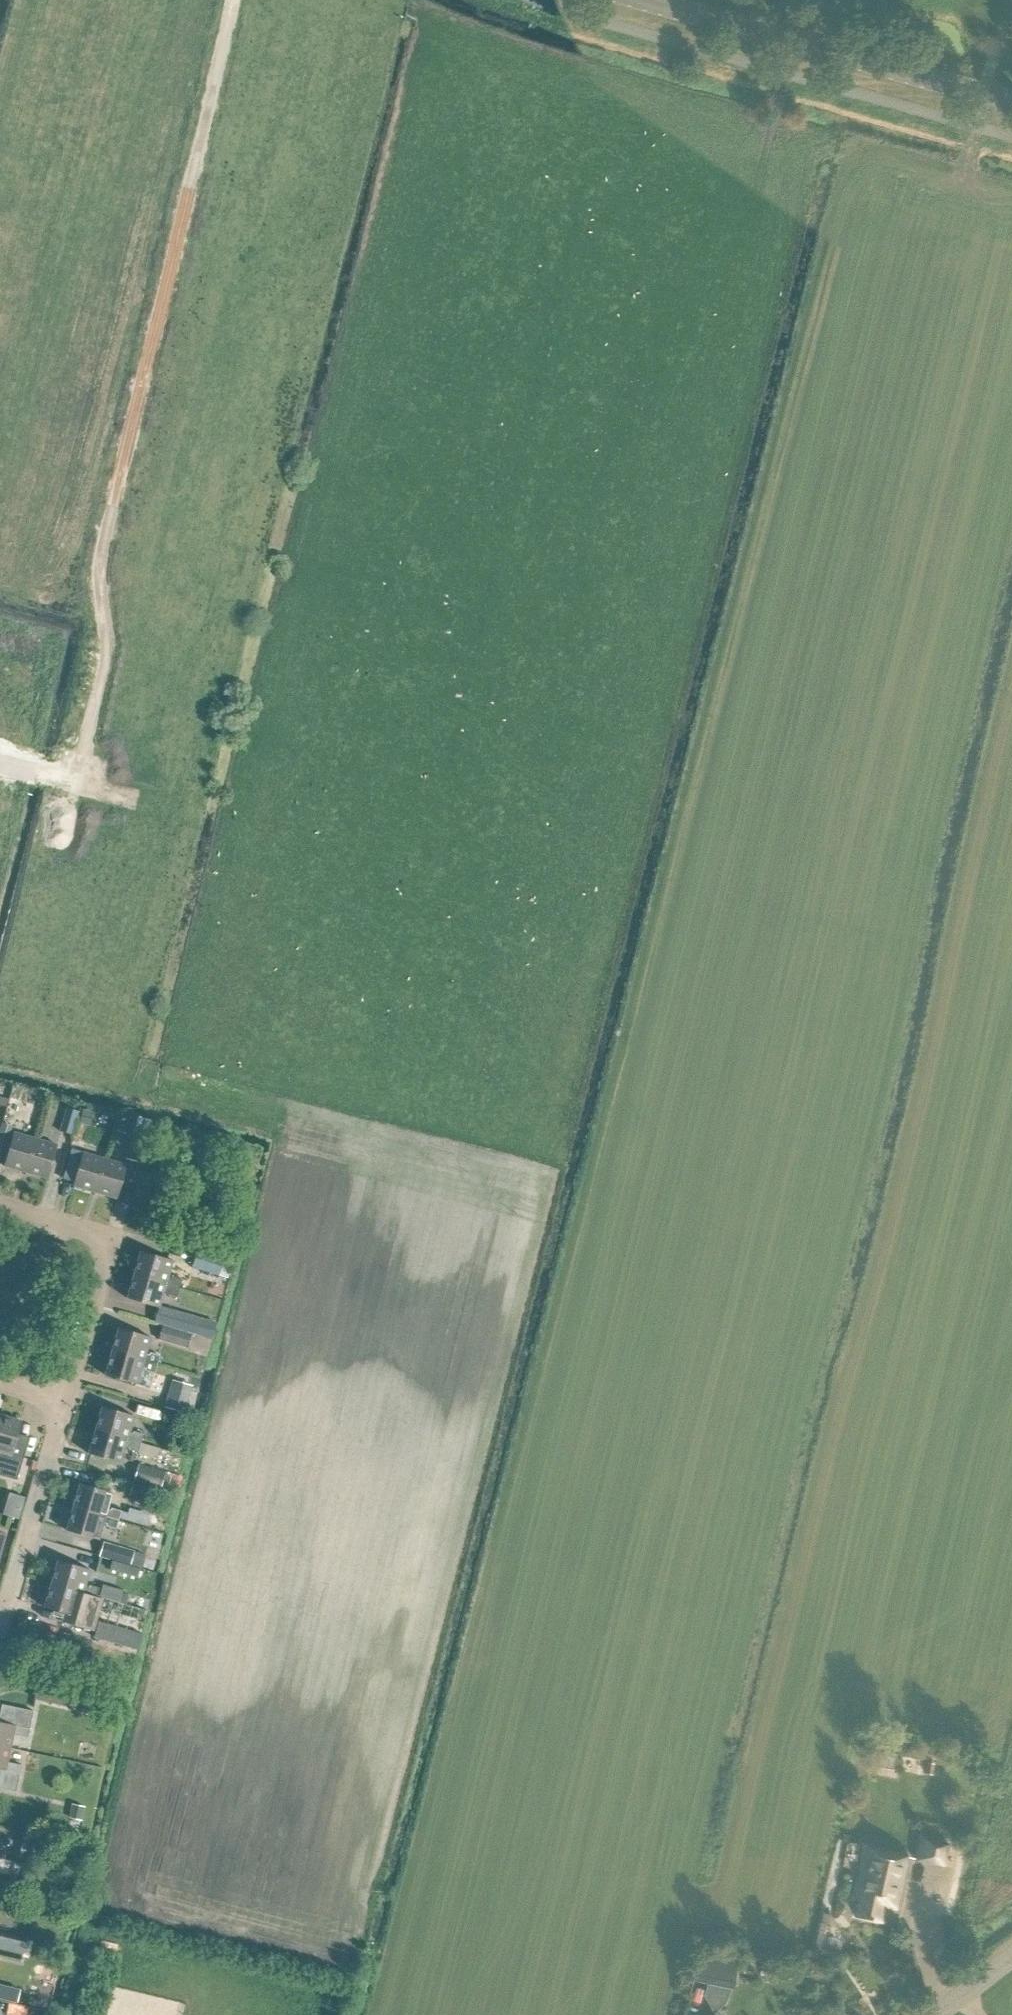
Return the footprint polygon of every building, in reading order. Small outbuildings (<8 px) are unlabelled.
[(1,1122),(9,1094),(0,1092),(0,1122),(1,1122)] [(59,1131),(72,1134),(78,1111),(65,1107),(59,1131)] [(89,1126),(92,1111),(82,1108),(79,1123),(89,1126)] [(12,1125),(1,1122),(0,1128),(0,1137),(8,1139),(12,1125)] [(126,1158),(141,1162),(149,1135),(134,1131),(126,1158)] [(25,1172),(35,1138),(13,1132),(3,1165),(25,1172)] [(84,1138),(72,1134),(67,1148),(79,1152),(84,1138)] [(35,1138),(25,1172),(47,1178),(57,1145),(35,1138)] [(94,1192),(104,1158),(82,1152),(72,1185),(94,1192)] [(104,1158),(94,1192),(116,1198),(125,1164),(104,1158)] [(227,1279),(233,1259),(197,1248),(191,1268),(217,1276),(227,1279)] [(133,1274),(178,1287),(181,1278),(171,1275),(170,1278),(167,1277),(172,1260),(140,1251),(133,1274)] [(176,1297),(178,1287),(133,1274),(126,1298),(158,1307),(163,1291),(166,1292),(166,1294),(176,1297)] [(185,1348),(190,1334),(162,1325),(157,1340),(185,1348)] [(111,1351),(156,1364),(159,1355),(149,1352),(148,1354),(145,1353),(150,1337),(118,1327),(111,1351)] [(154,1373),(156,1364),(111,1351),(104,1374),(136,1384),(141,1367),(144,1368),(143,1370),(154,1373)] [(184,1413),(192,1386),(171,1379),(163,1407),(184,1413)] [(94,1429),(140,1443),(143,1434),(132,1431),(132,1433),(128,1432),(133,1415),(101,1406),(94,1429)] [(1,1451),(0,1453),(0,1474),(16,1478),(22,1456),(11,1453),(20,1421),(0,1415),(0,1450),(1,1451)] [(137,1452),(140,1443),(94,1429),(88,1453),(120,1462),(125,1446),(128,1447),(127,1449),(137,1452)] [(160,1489),(165,1473),(138,1464),(133,1480),(160,1489)] [(153,1503),(157,1490),(132,1482),(128,1495),(153,1503)] [(72,1506),(118,1519),(120,1510),(110,1507),(110,1509),(106,1508),(111,1492),(79,1483),(72,1506)] [(7,1511),(22,1515),(27,1494),(12,1490),(7,1511)] [(115,1528),(118,1519),(72,1506),(65,1530),(98,1539),(102,1522),(106,1523),(105,1525),(115,1528)] [(129,1566),(134,1551),(103,1542),(98,1556),(111,1560),(129,1566)] [(97,1571),(57,1559),(50,1583),(96,1596),(98,1587),(93,1585),(97,1571)] [(111,1560),(108,1570),(136,1578),(139,1568),(129,1566),(111,1560)] [(93,1605),(96,1596),(50,1583),(43,1607),(75,1616),(80,1599),(84,1600),(83,1602),(93,1605)] [(119,1591),(100,1585),(96,1598),(116,1603),(119,1591)] [(134,1651),(138,1635),(95,1623),(91,1638),(134,1651)] [(66,1706),(70,1691),(37,1683),(33,1698),(66,1706)] [(10,1747),(13,1734),(27,1737),(33,1710),(8,1705),(4,1723),(0,1722),(0,1745),(10,1747)] [(10,1747),(0,1745),(0,1788),(15,1791),(21,1764),(7,1761),(10,1747)] [(926,1760),(924,1771),(931,1772),(933,1761),(926,1760)] [(84,1806),(71,1803),(68,1817),(81,1820),(84,1806)] [(943,1866),(948,1843),(921,1837),(916,1860),(943,1866)] [(48,1861),(51,1849),(22,1842),(19,1854),(48,1861)] [(895,1908),(906,1856),(865,1847),(854,1899),(858,1900),(854,1917),(880,1922),(884,1906),(895,1908)] [(14,1862),(0,1858),(0,1872),(11,1875),(14,1862)] [(26,1936),(0,1930),(0,1954),(20,1959),(26,1936)] [(737,1962),(698,1953),(692,1980),(731,1989),(737,1962)] [(820,2006),(829,2002),(821,1986),(812,1991),(820,2006)]
